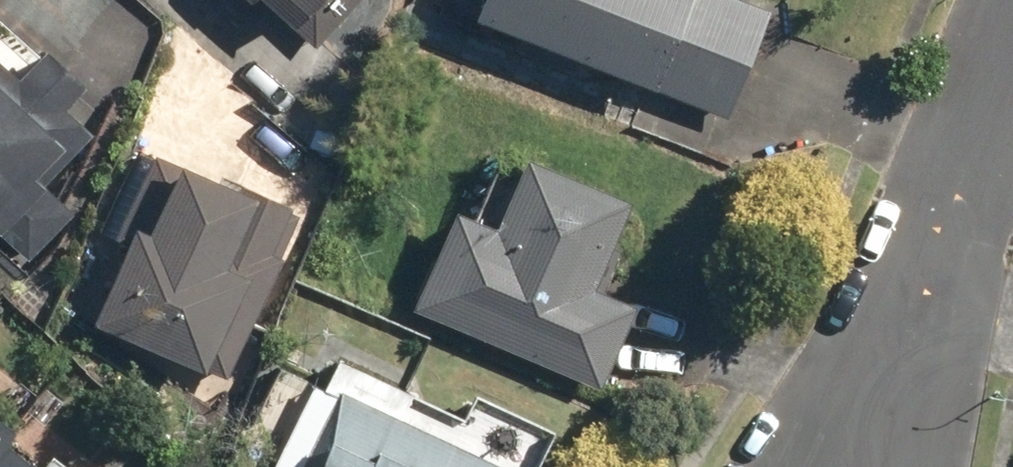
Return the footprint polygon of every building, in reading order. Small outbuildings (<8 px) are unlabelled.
[(310,54),(360,0),(252,0),(310,54)] [(464,22),(723,121),(766,11),(738,0),(472,0),(464,22)] [(24,265),(73,213),(43,186),(91,136),(59,106),(78,86),(39,50),(9,81),(0,73),(0,242),(24,265)] [(77,323),(225,383),(295,210),(148,150),(77,323)] [(448,211),(405,312),(596,393),(632,307),(588,289),(626,201),(520,156),(489,228),(448,211)] [(332,359),(316,393),(328,398),(296,466),(505,466),(397,417),(408,394),(332,359)] [(9,432),(0,426),(0,444),(9,432)] [(0,449),(0,466),(23,466),(0,449)]
